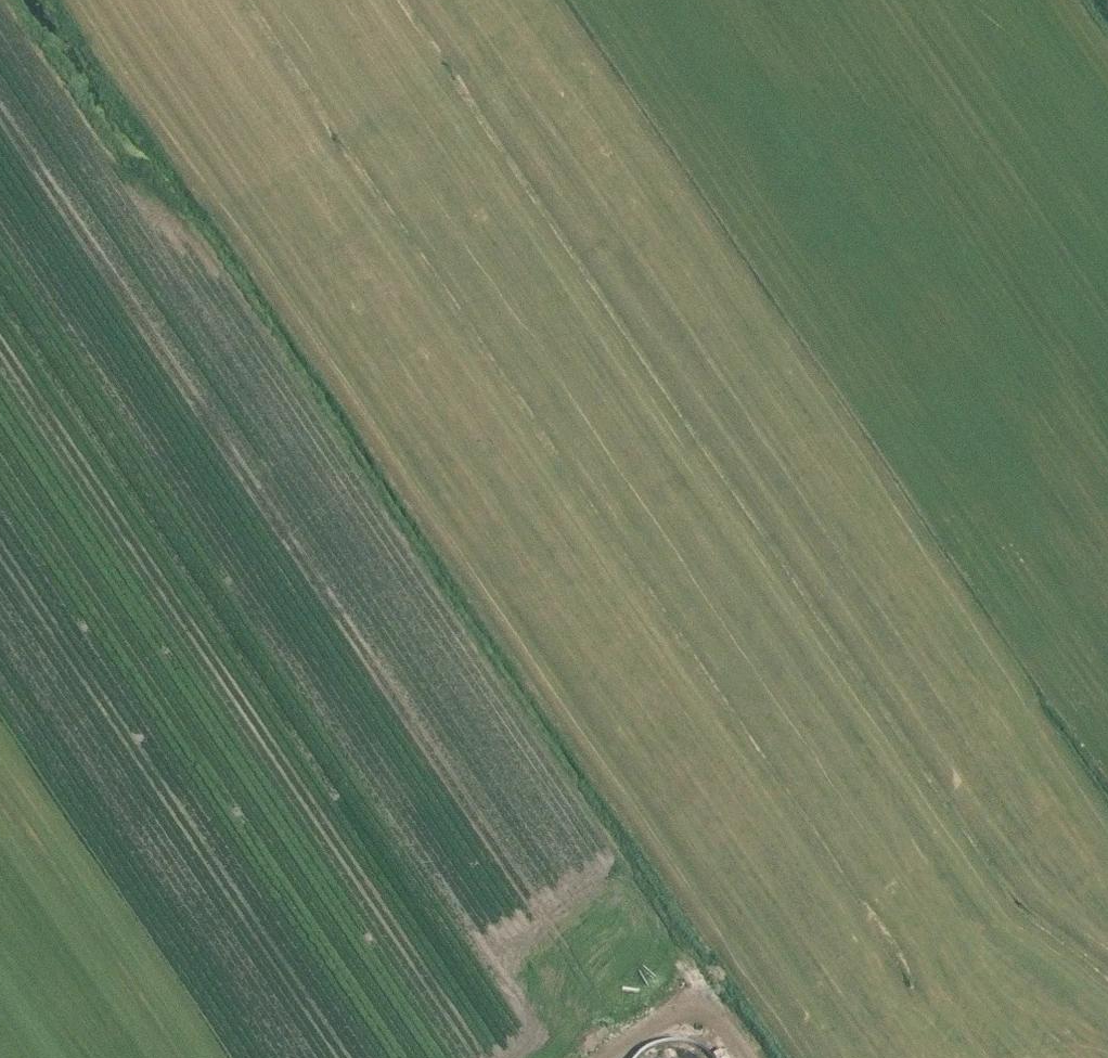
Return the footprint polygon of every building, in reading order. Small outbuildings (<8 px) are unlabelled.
[(711,1057),(708,1054),(704,1051),(701,1049),(697,1047),(693,1045),(688,1044),(684,1043),(680,1043),(675,1042),(671,1042),(667,1043),(662,1044),(658,1045),(654,1047),(650,1049),(647,1051),(643,1054),(640,1057),(639,1057),(712,1057),(711,1057)]
